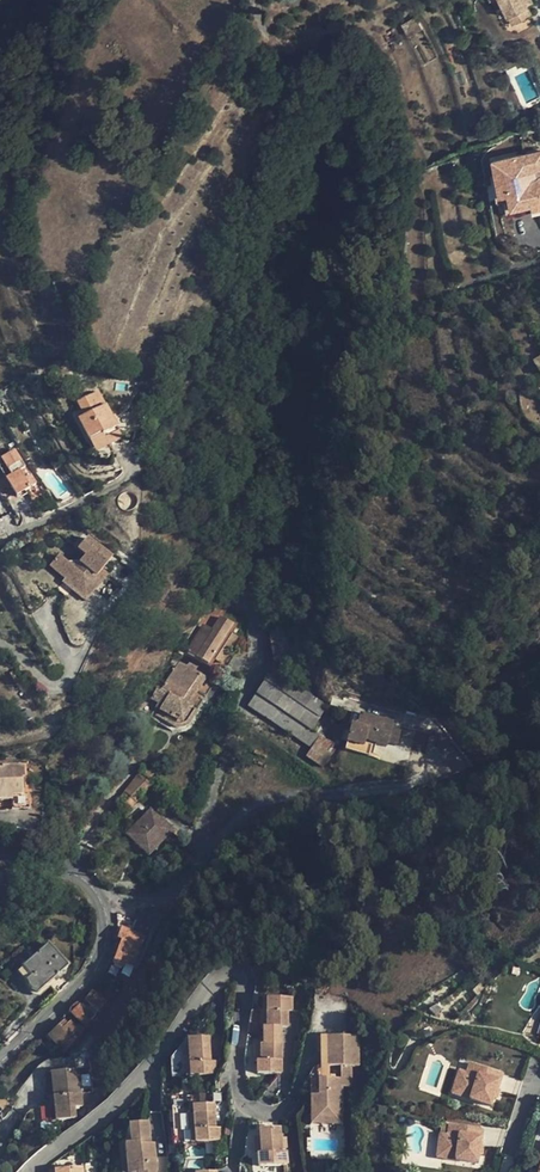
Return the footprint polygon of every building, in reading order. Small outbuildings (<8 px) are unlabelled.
[(513,15),(514,15),(518,23),(536,13),(532,6),(537,3),(536,0),(506,0),(513,15)] [(531,115),(533,122),(539,119),(539,111),(531,115)] [(539,176),(538,170),(539,170),(539,151),(501,159),(505,176),(514,175),(521,208),(539,204),(539,208),(539,176)] [(539,209),(539,208),(539,204),(521,208),(514,175),(505,176),(502,177),(506,195),(507,201),(514,200),(517,213),(534,210),(539,209)] [(532,362),(539,374),(539,357),(532,362)] [(80,403),(84,412),(87,418),(81,421),(95,440),(104,435),(110,446),(125,438),(100,392),(80,403)] [(84,412),(78,415),(81,421),(87,418),(84,412)] [(92,441),(95,440),(81,421),(92,441)] [(99,453),(110,446),(104,435),(95,440),(97,443),(94,444),(99,453)] [(16,448),(5,454),(10,464),(4,468),(18,493),(26,489),(36,483),(31,474),(24,477),(20,469),(26,466),(16,448)] [(1,456),(0,457),(0,470),(4,468),(10,464),(5,454),(1,456)] [(45,498),(36,483),(26,489),(35,504),(45,498)] [(91,585),(103,571),(113,560),(88,539),(80,549),(87,554),(81,562),(73,563),(68,563),(61,557),(52,567),(67,581),(76,589),(85,579),(91,585)] [(109,576),(103,571),(91,585),(85,579),(76,589),(67,581),(65,584),(86,602),(109,576)] [(204,625),(187,651),(209,665),(214,657),(222,662),(238,637),(230,632),(234,624),(221,616),(212,630),(204,625)] [(290,627),(269,630),(274,662),(296,658),(290,627)] [(151,697),(159,702),(163,704),(160,709),(159,711),(176,723),(181,723),(184,722),(187,720),(194,708),(188,704),(205,677),(195,671),(197,667),(190,663),(188,666),(174,658),(171,663),(176,667),(162,690),(158,687),(151,697)] [(257,694),(287,714),(294,718),(311,729),(327,704),(274,668),(257,694)] [(250,705),(265,716),(267,713),(281,723),(287,714),(257,694),(250,705)] [(362,713),(353,710),(350,722),(353,723),(359,724),(362,713)] [(265,716),(300,739),(302,736),(288,727),(294,718),(287,714),(281,723),(267,713),(265,716)] [(365,740),(373,741),(387,745),(388,743),(396,745),(400,731),(391,729),(393,720),(362,713),(359,724),(353,723),(351,729),(348,740),(348,741),(364,745),(365,740)] [(317,733),(311,729),(294,718),(288,727),(302,736),(300,739),(314,748),(322,736),(317,733)] [(402,723),(393,720),(391,729),(400,731),(402,723)] [(323,725),(317,733),(322,736),(327,740),(329,729),(323,725)] [(342,738),(348,740),(351,729),(345,727),(342,738)] [(341,738),(329,729),(327,740),(336,746),(341,738)] [(308,756),(322,765),(325,762),(327,740),(322,736),(314,748),(308,756)] [(327,740),(325,762),(336,746),(327,740)] [(368,756),(373,741),(365,740),(364,745),(348,741),(346,750),(368,756)] [(17,790),(16,779),(20,779),(19,767),(0,768),(0,802),(6,802),(7,811),(24,810),(23,797),(18,797),(17,790)] [(124,805),(148,791),(152,786),(139,773),(118,800),(124,805)] [(130,811),(148,791),(124,805),(130,811)] [(145,807),(163,824),(165,822),(143,802),(121,826),(125,831),(131,826),(130,824),(145,807)] [(147,841),(163,824),(145,807),(130,824),(131,826),(125,831),(140,844),(144,839),(147,841)] [(147,913),(141,911),(138,918),(137,919),(149,923),(157,926),(162,915),(162,913),(147,913)] [(149,923),(137,919),(133,932),(122,928),(120,933),(124,935),(122,940),(114,963),(124,966),(126,962),(134,965),(149,923)] [(25,928),(29,940),(36,934),(34,928),(25,928)] [(28,986),(33,991),(38,994),(68,966),(48,944),(23,967),(31,977),(27,981),(28,986)] [(85,1000),(89,1003),(96,994),(92,991),(85,1000)] [(96,994),(89,1003),(84,1009),(77,1003),(69,1011),(84,1026),(101,1009),(107,1002),(96,994)] [(264,999),(264,1012),(269,1012),(269,1036),(279,1036),(279,1028),(289,1027),(289,1012),(293,1012),(293,999),(264,999)] [(261,1012),(261,1036),(269,1036),(269,1012),(264,1012),(261,1012)] [(64,1021),(49,1036),(63,1051),(81,1033),(71,1023),(69,1025),(64,1021)] [(329,1036),(330,1080),(342,1080),(342,1067),(352,1066),(360,1066),(359,1035),(329,1036)] [(262,1062),(256,1062),(256,1073),(279,1074),(279,1036),(269,1036),(261,1036),(262,1045),(262,1062)] [(173,1078),(188,1077),(187,1064),(190,1064),(188,1039),(190,1039),(190,1037),(188,1037),(172,1059),(173,1078)] [(208,1038),(190,1039),(188,1039),(190,1064),(187,1064),(188,1077),(216,1075),(215,1062),(210,1062),(208,1038)] [(254,1062),(256,1062),(262,1062),(262,1045),(254,1045),(254,1062)] [(71,1055),(72,1071),(80,1070),(83,1093),(92,1092),(87,1053),(71,1055)] [(502,1074),(469,1064),(466,1074),(464,1073),(457,1096),(490,1106),(493,1097),(492,1096),(494,1089),(497,1090),(502,1074)] [(330,1080),(321,1081),(322,1116),(343,1115),(343,1088),(353,1088),(352,1066),(342,1067),(342,1080),(330,1080)] [(72,1071),(52,1073),(55,1096),(83,1093),(80,1070),(72,1071)] [(464,1073),(458,1071),(451,1094),(457,1096),(464,1073)] [(49,1097),(55,1096),(52,1073),(47,1074),(49,1097)] [(344,1125),(343,1115),(322,1116),(321,1081),(312,1081),(313,1125),(344,1125)] [(202,1093),(204,1105),(213,1104),(212,1092),(202,1093)] [(55,1096),(57,1120),(77,1117),(76,1107),(84,1106),(83,1093),(55,1096)] [(5,1098),(3,1096),(0,1099),(0,1105),(4,1109),(9,1104),(5,1098)] [(52,1121),(57,1120),(55,1096),(49,1097),(50,1107),(52,1121)] [(213,1104),(204,1105),(193,1106),(193,1115),(195,1131),(191,1131),(192,1143),(211,1142),(220,1141),(220,1129),(215,1129),(213,1104)] [(176,1145),(192,1143),(191,1131),(189,1131),(188,1115),(193,1115),(193,1106),(173,1107),(176,1145)] [(52,1121),(50,1107),(40,1108),(41,1122),(52,1121)] [(137,1171),(154,1171),(157,1171),(155,1152),(151,1152),(151,1147),(148,1122),(130,1124),(132,1140),(134,1140),(134,1143),(124,1144),(125,1156),(131,1156),(132,1165),(136,1165),(137,1171)] [(482,1129),(449,1125),(447,1135),(445,1135),(442,1158),(476,1163),(478,1153),(476,1153),(478,1146),(480,1146),(482,1129)] [(262,1154),(259,1155),(259,1157),(260,1169),(289,1167),(288,1153),(283,1153),(281,1128),(260,1130),(260,1138),(262,1154)] [(445,1135),(439,1134),(436,1158),(442,1158),(445,1135)] [(221,1148),(220,1141),(211,1142),(211,1153),(217,1152),(221,1148)] [(136,1165),(132,1165),(131,1156),(125,1156),(124,1144),(121,1144),(124,1171),(137,1171),(136,1165)]
